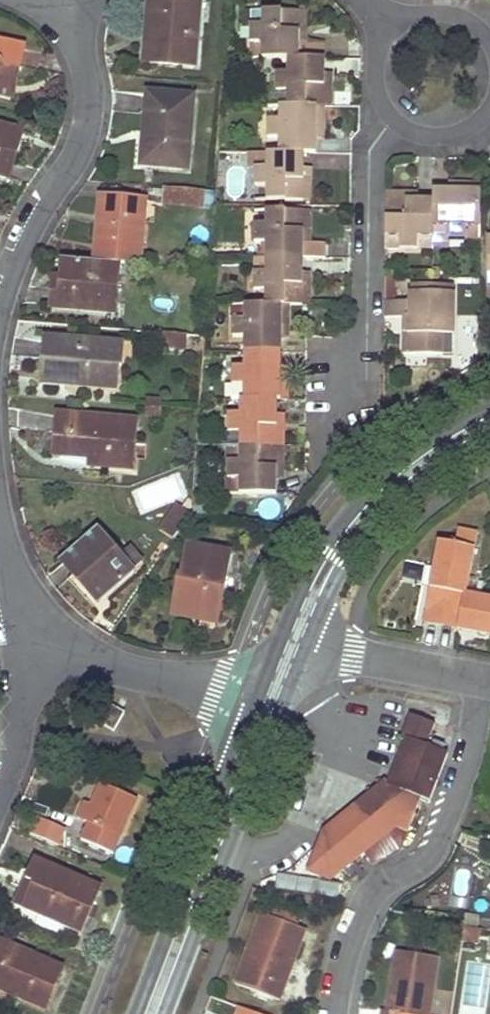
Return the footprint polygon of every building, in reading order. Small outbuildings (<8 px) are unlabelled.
[(154,62),(195,65),(201,0),(149,0),(147,31),(156,33),(154,62)] [(299,10),(250,10),(250,43),(261,43),(261,57),(287,58),(299,58),(299,42),(299,10)] [(308,11),(299,10),(299,42),(307,42),(308,11)] [(156,33),(147,31),(145,61),(154,62),(156,33)] [(16,87),(24,48),(0,42),(0,84),(16,87)] [(261,43),(250,43),(250,57),(261,57),(261,43)] [(287,91),(287,104),(317,105),(325,105),(325,73),(326,58),(299,58),(287,58),(287,73),(275,73),(275,91),(287,91)] [(333,73),(325,73),(325,105),(333,105),(333,73)] [(0,84),(0,96),(13,99),(16,87),(0,84)] [(145,126),(141,165),(180,168),(181,146),(189,147),(193,96),(148,92),(145,126)] [(316,138),(317,105),(287,104),(279,104),(279,119),(267,118),(267,138),(279,138),(278,152),(305,153),(316,153),(316,138)] [(325,105),(317,105),(316,138),(324,138),(325,105)] [(8,179),(16,155),(13,154),(19,132),(0,127),(0,177),(8,179)] [(189,147),(181,146),(180,168),(187,168),(189,147)] [(313,168),(305,167),(305,153),(278,152),(249,152),(249,167),(254,167),(254,186),(265,186),(265,199),(313,200),(313,168)] [(481,181),(449,180),(448,188),(481,189),(481,181)] [(163,187),(162,207),(211,211),(213,191),(163,187)] [(466,226),(480,226),(481,189),(448,188),(434,188),(434,199),(433,226),(447,226),(447,238),(466,239),(466,226)] [(419,190),(386,190),(386,198),(419,199),(419,190)] [(144,199),(101,196),(98,223),(95,261),(119,263),(138,265),(144,199)] [(418,236),(433,237),(433,226),(434,199),(419,199),(386,198),(385,236),(400,236),(400,247),(418,248),(418,236)] [(313,209),(304,210),(303,241),(312,241),(313,209)] [(304,210),(265,210),(265,223),(254,224),(254,242),(265,242),(266,256),(304,256),(326,257),(326,241),(312,241),(303,241),(304,210)] [(480,226),(466,226),(466,239),(480,239),(480,226)] [(264,291),(264,304),(283,303),(290,303),(303,303),(303,271),(304,256),(266,256),(264,272),(253,272),(254,290),(264,291)] [(51,307),(115,313),(119,263),(95,261),(64,258),(62,277),(54,276),(51,307)] [(311,271),(303,271),(303,303),(311,303),(311,271)] [(401,352),(443,353),(444,332),(453,332),(454,285),(409,284),(409,300),(384,299),(384,316),(402,316),(407,316),(407,332),(402,331),(401,352)] [(243,350),(282,351),(282,337),(283,303),(264,304),(243,304),(243,318),(232,318),(232,336),(243,337),(243,350)] [(290,303),(283,303),(282,337),(290,337),(290,303)] [(187,332),(164,330),(163,347),(186,349),(187,332)] [(71,385),(115,388),(117,365),(121,365),(122,343),(47,337),(44,369),(72,371),(71,385)] [(231,384),(242,384),(242,398),(278,398),(281,398),(281,366),(282,351),(243,350),(242,366),(232,366),(231,384)] [(289,366),(281,366),(281,398),(289,399),(289,366)] [(72,371),(44,369),(43,383),(71,385),(72,371)] [(227,445),(277,445),(278,413),(278,398),(242,398),(239,399),(238,413),(228,413),(228,431),(227,431),(223,435),(223,441),(226,445),(227,445)] [(287,414),(278,413),(277,445),(286,445),(287,414)] [(56,435),(54,455),(87,459),(87,464),(132,468),(136,421),(57,414),(56,435)] [(277,445),(227,445),(227,493),(277,492),(277,478),(277,445)] [(286,445),(277,445),(277,478),(285,478),(286,445)] [(189,515),(175,504),(159,527),(174,538),(189,515)] [(456,543),(440,540),(435,568),(444,569),(441,590),(431,588),(425,620),(457,626),(459,619),(480,623),(478,633),(489,635),(489,599),(465,594),(476,533),(459,529),(456,543)] [(96,530),(63,560),(88,588),(92,585),(103,597),(132,570),(96,530)] [(174,614),(215,622),(228,551),(188,543),(174,614)] [(441,590),(444,569),(435,568),(431,588),(441,590)] [(96,719),(113,730),(124,712),(107,701),(96,719)] [(326,834),(311,873),(329,880),(394,828),(407,833),(422,799),(431,801),(449,753),(427,745),(433,725),(409,716),(402,736),(413,739),(393,788),(386,786),(326,834)] [(83,839),(113,851),(135,797),(101,783),(92,804),(86,821),(90,822),(83,839)] [(83,800),(76,817),(86,821),(92,804),(83,800)] [(65,831),(36,818),(30,831),(59,844),(65,831)] [(25,907),(81,932),(100,888),(36,860),(28,878),(36,882),(25,907)] [(28,878),(17,903),(25,907),(36,882),(28,878)] [(464,921),(463,926),(476,929),(479,916),(465,914),(464,921)] [(237,984),(279,1001),(292,965),(306,929),(266,915),(255,946),(251,943),(237,984)] [(463,926),(462,942),(477,945),(479,929),(476,929),(463,926)] [(45,1008),(62,968),(0,941),(0,989),(45,1008)] [(382,1013),(429,1013),(438,958),(397,952),(387,1013),(383,1012),(382,1013)]
